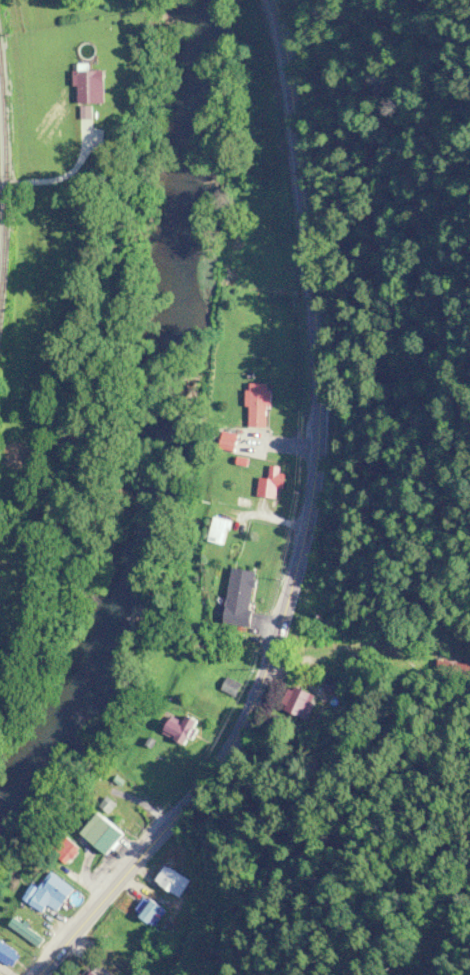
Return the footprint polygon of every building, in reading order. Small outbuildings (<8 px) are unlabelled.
[(104,102),(104,73),(83,73),(83,102),(104,102)] [(242,427),(262,427),(262,383),(242,383),(242,427)] [(263,477),(254,477),(254,498),(271,498),(271,489),(276,489),(276,467),(263,467),(263,477)] [(222,546),(229,521),(213,517),(206,542),(222,546)] [(231,569),(224,621),(248,624),(254,572),(231,569)] [(108,855),(127,835),(104,813),(85,833),(108,855)] [(66,864),(81,852),(70,838),(55,850),(66,864)] [(188,883),(169,865),(156,879),(175,897),(188,883)] [(31,902),(43,912),(49,904),(59,912),(77,892),(55,873),(31,902)] [(11,925),(39,948),(45,941),(17,918),(11,925)] [(108,957),(129,966),(142,938),(122,928),(108,957)] [(14,970),(23,955),(0,942),(0,962),(14,970)]
